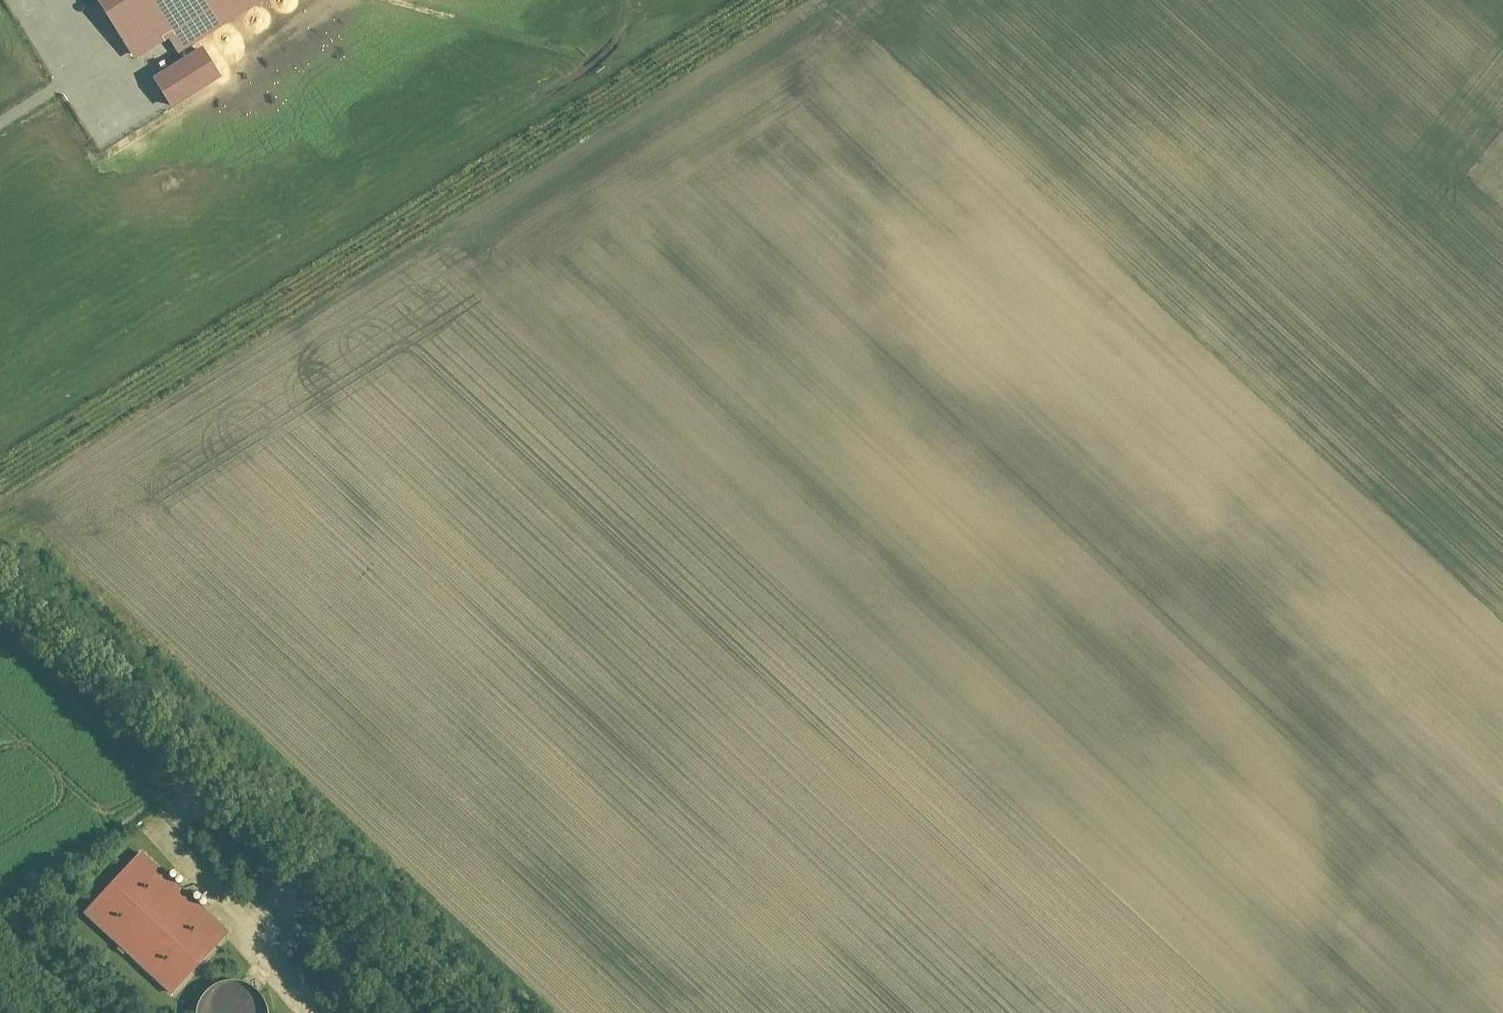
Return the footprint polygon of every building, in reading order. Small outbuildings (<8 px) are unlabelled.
[(134,54),(169,33),(177,47),(255,0),(101,0),(134,54)] [(173,106),(221,78),(206,52),(158,80),(173,106)] [(230,933),(145,855),(90,915),(175,993),(230,933)] [(251,979),(200,998),(206,1012),(263,1012),(251,979)]
